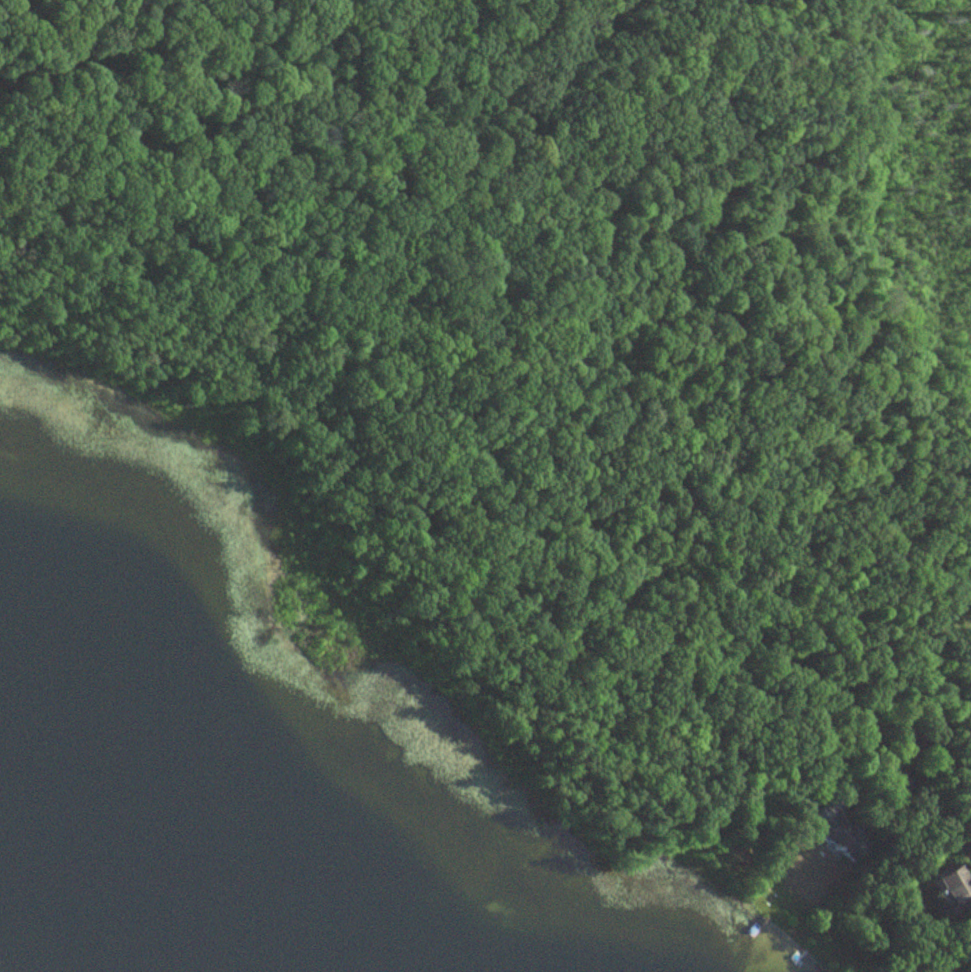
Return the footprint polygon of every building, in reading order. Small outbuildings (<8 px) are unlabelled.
[(808,822),(849,863),(868,845),(827,803),(808,822)] [(959,867),(933,877),(948,913),(970,904),(970,880),(965,882),(959,867)]
